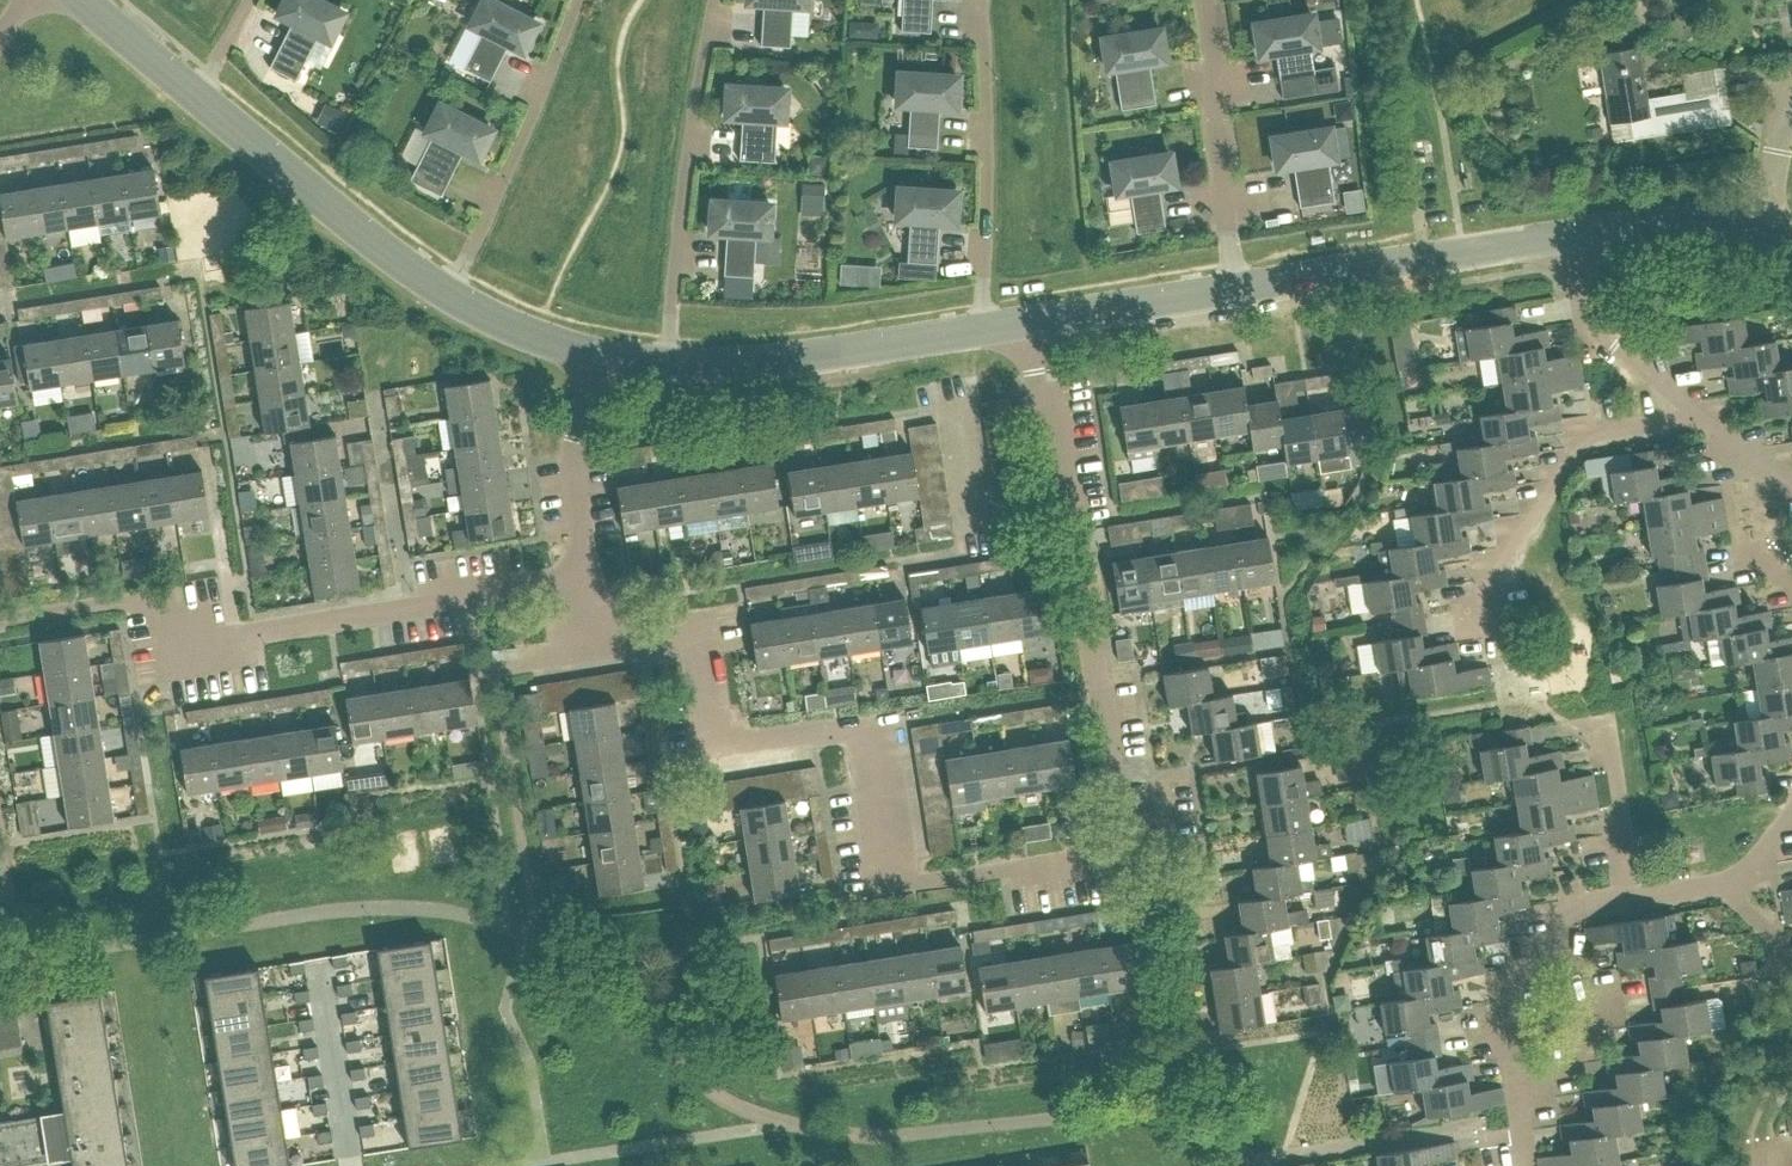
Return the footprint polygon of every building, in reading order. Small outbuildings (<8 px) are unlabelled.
[(345,13),(319,0),(284,0),(277,15),(291,23),(269,68),(295,81),(318,36),(330,42),(345,13)] [(538,24),(491,0),(483,0),(470,26),(482,32),(463,69),(490,82),(508,45),(523,53),(538,24)] [(806,0),(746,0),(746,4),(763,5),(760,46),(790,48),(792,7),(805,8),(806,0)] [(900,31),(930,33),(932,0),(902,0),(900,31)] [(1317,47),(1312,15),(1253,24),(1258,56),(1275,54),(1282,99),(1338,90),(1336,80),(1315,84),(1310,48),(1317,47)] [(1160,29),(1101,39),(1106,71),(1114,70),(1120,110),(1155,105),(1149,64),(1165,61),(1160,29)] [(1629,120),(1646,98),(1637,46),(1597,53),(1609,123),(1629,120)] [(956,109),(958,77),(898,73),(896,105),(909,106),(908,134),(894,133),(893,153),(907,154),(907,147),(936,149),(939,108),(956,109)] [(784,122),(786,90),(727,86),(725,118),(741,119),(739,161),(774,163),(777,122),(784,122)] [(1646,98),(1629,120),(1632,140),(1721,125),(1716,95),(1684,100),(1683,92),(1646,98)] [(478,159),(493,131),(440,104),(425,133),(432,136),(409,181),(441,197),(464,152),(478,159)] [(1330,128),(1271,138),(1276,170),(1293,167),(1299,208),(1334,202),(1328,162),(1335,160),(1350,158),(1345,126),(1330,128)] [(116,137),(118,149),(138,146),(136,134),(116,137)] [(98,153),(118,149),(116,137),(96,141),(98,153)] [(55,148),(57,160),(76,156),(74,144),(55,148)] [(37,163),(57,160),(55,148),(35,151),(37,163)] [(1165,229),(1159,188),(1175,186),(1170,154),(1111,163),(1116,195),(1129,193),(1136,234),(1165,229)] [(15,167),(13,155),(0,157),(0,169),(15,167)] [(122,173),(129,219),(160,214),(153,168),(122,173)] [(98,224),(129,219),(122,173),(91,178),(98,224)] [(68,229),(98,224),(91,178),(60,183),(68,229)] [(37,234),(68,229),(60,183),(30,188),(37,234)] [(2,217),(5,232),(6,239),(37,234),(30,188),(0,193),(0,204),(2,217)] [(955,224),(957,192),(898,188),(896,221),(909,221),(907,263),(936,265),(939,223),(955,224)] [(1346,194),(1348,211),(1362,209),(1360,192),(1346,194)] [(769,237),(771,205),(711,201),(709,233),(726,234),(723,275),(753,277),(756,236),(769,237)] [(9,260),(7,246),(0,247),(0,261),(9,260)] [(11,274),(9,260),(0,261),(0,276),(11,274)] [(858,285),(859,266),(840,265),(839,284),(858,285)] [(0,276),(0,291),(14,289),(11,274),(0,276)] [(139,288),(141,299),(161,296),(159,285),(139,288)] [(122,302),(141,299),(139,288),(120,291),(122,302)] [(78,298),(80,309),(100,306),(98,295),(78,298)] [(60,313),(80,309),(78,298),(59,302),(60,313)] [(249,340),(295,333),(290,301),(244,309),(249,340)] [(19,319),(39,316),(37,305),(17,308),(19,319)] [(1464,329),(1455,331),(1460,361),(1469,359),(1496,355),(1496,354),(1520,350),(1518,337),(1513,338),(1510,323),(1516,322),(1513,306),(1483,310),(1485,326),(1464,329)] [(213,334),(224,333),(221,313),(210,315),(213,334)] [(1722,348),(1746,345),(1742,316),(1663,328),(1666,345),(1692,341),(1692,339),(1697,338),(1699,352),(1694,353),(1697,370),(1725,366),(1724,363),(1722,348)] [(145,323),(153,369),(184,364),(177,318),(145,323)] [(122,374),(153,369),(145,323),(115,328),(122,374)] [(1408,340),(1406,326),(1392,328),(1394,342),(1408,340)] [(1549,327),(1549,339),(1572,340),(1573,327),(1549,327)] [(92,379),(122,374),(115,328),(84,333),(92,379)] [(1520,350),(1496,354),(1496,355),(1501,383),(1580,370),(1579,364),(1577,354),(1550,358),(1551,361),(1545,362),(1542,348),(1548,347),(1545,330),(1518,334),(1518,337),(1520,350)] [(61,384),(92,379),(84,333),(53,338),(61,384)] [(254,371),(300,363),(295,333),(249,340),(254,371)] [(30,389),(61,384),(53,338),(14,345),(20,382),(29,380),(30,389)] [(1754,373),(1778,369),(1774,340),(1746,345),(1722,348),(1724,363),(1730,362),(1732,376),(1727,377),(1729,394),(1756,390),(1756,387),(1754,373)] [(1220,365),(1239,362),(1237,350),(1218,353),(1220,365)] [(219,376),(230,375),(227,355),(216,357),(219,376)] [(17,402),(10,357),(0,358),(0,405),(17,402)] [(1219,437),(1212,390),(1191,393),(1188,370),(1197,368),(1195,357),(1176,360),(1189,442),(1219,437)] [(1158,447),(1189,442),(1176,360),(1156,363),(1158,375),(1163,374),(1166,397),(1151,400),(1158,447)] [(259,401),(305,394),(300,363),(254,371),(259,401)] [(1252,379),(1272,375),(1270,364),(1251,367),(1252,379)] [(1428,374),(1441,372),(1439,364),(1426,366),(1428,374)] [(1791,396),(1791,367),(1778,370),(1778,369),(1754,373),(1756,387),(1762,386),(1765,401),(1758,402),(1761,418),(1788,414),(1788,411),(1786,397),(1791,396)] [(1580,370),(1501,383),(1505,411),(1505,412),(1530,408),(1532,421),(1533,424),(1560,420),(1560,419),(1558,403),(1551,404),(1549,389),(1555,388),(1555,391),(1582,387),(1582,386),(1580,370)] [(1316,388),(1336,384),(1334,373),(1314,376),(1316,388)] [(230,375),(219,376),(223,396),(234,394),(230,375)] [(449,418),(495,410),(490,379),(444,387),(449,418)] [(1296,403),(1292,380),(1272,383),(1275,399),(1277,399),(1278,406),(1296,403)] [(1245,404),(1246,404),(1243,385),(1212,390),(1219,437),(1249,432),(1250,432),(1245,404)] [(310,425),(305,394),(259,401),(265,432),(310,425)] [(388,416),(399,414),(396,395),(385,397),(388,416)] [(1280,418),(1278,406),(1277,399),(1275,399),(1246,404),(1245,404),(1250,432),(1249,432),(1252,451),(1283,446),(1279,418),(1280,418)] [(1160,455),(1158,447),(1151,400),(1119,405),(1128,460),(1160,455)] [(1355,406),(1341,408),(1348,455),(1350,466),(1362,464),(1362,454),(1361,444),(1355,406)] [(1341,408),(1309,413),(1317,460),(1319,472),(1350,467),(1350,466),(1348,455),(1341,408)] [(1527,422),(1532,421),(1530,408),(1505,412),(1505,411),(1478,416),(1482,444),(1482,445),(1507,441),(1509,454),(1510,457),(1537,452),(1535,435),(1529,436),(1527,422)] [(454,449),(500,441),(495,410),(449,418),(454,449)] [(1447,412),(1434,414),(1436,423),(1449,421),(1447,412)] [(1286,465),(1317,460),(1309,413),(1280,418),(1279,418),(1283,446),(1286,465)] [(229,437),(240,436),(237,416),(226,418),(229,437)] [(896,429),(894,418),(875,421),(876,432),(880,432),(882,440),(896,438),(894,429),(896,429)] [(857,436),(876,432),(875,421),(855,425),(857,436)] [(910,442),(938,437),(936,423),(907,427),(910,442)] [(813,431),(815,442),(835,439),(833,428),(813,431)] [(734,432),(736,443),(756,440),(754,429),(734,432)] [(795,445),(815,442),(813,431),(794,434),(795,445)] [(717,446),(736,443),(734,432),(715,435),(717,446)] [(177,449),(197,446),(195,435),(175,438),(177,449)] [(294,474),(341,466),(336,435),(289,442),(294,474)] [(912,456),(940,452),(938,437),(910,442),(911,450),(912,456)] [(363,463),(375,461),(371,438),(347,443),(350,464),(363,462),(363,463)] [(394,458),(406,457),(403,438),(391,440),(394,458)] [(673,441),(675,453),(694,450),(693,438),(673,441)] [(448,481),(505,472),(500,441),(454,449),(457,466),(446,468),(448,481)] [(655,456),(675,453),(673,441),(653,444),(655,456)] [(1440,452),(1453,450),(1452,441),(1439,443),(1440,452)] [(1482,444),(1455,449),(1460,477),(1460,478),(1484,474),(1487,487),(1487,490),(1514,486),(1512,469),(1506,470),(1504,455),(1509,454),(1507,441),(1482,445),(1482,444)] [(133,445),(135,456),(155,453),(153,442),(133,445)] [(115,459),(135,456),(133,445),(114,448),(115,459)] [(1665,494),(1663,480),(1657,481),(1655,467),(1661,466),(1658,449),(1627,454),(1630,469),(1608,473),(1613,503),(1641,498),(1640,497),(1665,494)] [(914,470),(912,456),(911,450),(880,455),(887,502),(918,497),(916,484),(914,470)] [(72,454),(74,466),(93,463),(91,451),(72,454)] [(914,470),(942,466),(940,452),(912,456),(914,470)] [(54,469),(74,466),(72,454),(53,457),(54,469)] [(856,507),(887,502),(880,455),(849,460),(856,507)] [(406,457),(394,458),(397,477),(409,475),(406,457)] [(826,512),(856,507),(849,460),(818,465),(826,512)] [(10,464),(12,476),(33,473),(31,461),(10,464)] [(375,461),(363,463),(367,482),(378,480),(375,461)] [(739,467),(747,513),(779,508),(771,462),(739,467)] [(12,476),(10,464),(0,466),(0,480),(12,478),(12,476)] [(794,517),(826,512),(818,465),(787,470),(794,517)] [(299,504),(346,497),(341,466),(294,474),(299,504)] [(916,484),(945,480),(942,466),(914,470),(916,484)] [(739,467),(709,471),(716,518),(717,518),(747,513),(739,467)] [(1199,471),(1200,484),(1230,481),(1228,468),(1199,471)] [(170,475),(177,522),(208,517),(201,470),(170,475)] [(709,471),(678,476),(686,523),(685,523),(687,537),(719,532),(717,518),(716,518),(709,471)] [(464,510),(510,502),(505,472),(448,481),(449,493),(461,491),(464,510)] [(1645,526),(1724,513),(1722,498),(1695,502),(1695,505),(1689,506),(1687,491),(1692,490),(1690,473),(1663,477),(1663,480),(1665,494),(1640,497),(1641,498),(1645,526)] [(1460,477),(1432,482),(1437,511),(1437,512),(1462,508),(1464,521),(1465,524),(1491,519),(1492,519),(1489,503),(1484,504),(1481,488),(1487,487),(1484,474),(1460,478),(1460,477)] [(147,527),(177,522),(170,475),(139,480),(147,527)] [(1417,485),(1430,483),(1429,475),(1416,477),(1417,485)] [(678,476),(648,481),(655,528),(685,523),(686,523),(678,476)] [(15,492),(12,478),(0,480),(0,495),(15,492)] [(116,532),(147,527),(139,480),(109,485),(116,532)] [(919,499),(947,494),(945,480),(916,484),(918,497),(919,499)] [(624,532),(655,528),(648,481),(616,486),(624,532)] [(1134,481),(1118,483),(1121,501),(1137,499),(1134,481)] [(85,537),(116,532),(109,485),(78,490),(85,537)] [(1299,507),(1327,501),(1324,486),(1296,491),(1299,507)] [(55,542),(85,537),(78,490),(47,495),(55,542)] [(16,500),(15,492),(0,495),(0,510),(17,507),(16,500)] [(921,513),(949,508),(947,494),(919,499),(921,513)] [(23,547),(55,542),(47,495),(16,500),(17,507),(19,521),(22,535),(23,547)] [(304,535),(351,527),(346,497),(299,504),(304,535)] [(404,520),(416,518),(413,499),(401,501),(404,520)] [(382,502),(370,504),(373,524),(385,522),(382,502)] [(510,502),(464,510),(467,529),(452,531),(455,547),(471,544),(471,541),(515,534),(510,502)] [(1230,507),(1232,518),(1252,515),(1251,503),(1230,507)] [(19,521),(17,507),(0,510),(0,524),(19,521)] [(1213,521),(1232,518),(1230,507),(1212,509),(1213,521)] [(923,527),(952,523),(949,508),(921,513),(923,527)] [(1395,518),(1408,516),(1407,508),(1394,510),(1395,518)] [(1458,522),(1464,521),(1462,508),(1437,512),(1437,511),(1410,515),(1414,544),(1439,540),(1441,554),(1442,556),(1469,552),(1466,535),(1461,536),(1458,522)] [(1169,516),(1171,528),(1191,525),(1189,513),(1169,516)] [(1660,569),(1704,562),(1702,546),(1696,547),(1693,532),(1699,532),(1699,534),(1727,530),(1724,513),(1645,526),(1650,556),(1657,554),(1660,569)] [(1172,533),(1171,528),(1169,516),(1150,519),(1153,536),(1172,533)] [(416,518),(404,520),(407,538),(419,536),(416,518)] [(22,535),(19,521),(0,524),(0,539),(22,535)] [(1110,546),(1142,541),(1138,521),(1107,526),(1110,546)] [(385,522),(373,524),(377,543),(388,541),(385,522)] [(952,523),(923,527),(926,542),(954,537),(952,523)] [(309,566),(356,558),(351,527),(304,535),(309,566)] [(23,547),(22,535),(0,539),(0,553),(24,549),(23,547)] [(1236,541),(1243,588),(1274,583),(1267,536),(1236,541)] [(1385,549),(1376,550),(1381,579),(1392,577),(1392,578),(1416,574),(1418,587),(1419,590),(1446,586),(1443,569),(1438,570),(1436,555),(1441,554),(1439,540),(1414,544),(1387,548),(1387,549),(1385,549)] [(1212,593),(1243,588),(1236,541),(1205,546),(1212,593)] [(1372,542),(1371,543),(1372,551),(1376,550),(1385,549),(1384,541),(1372,542)] [(250,547),(254,574),(264,572),(260,545),(250,547)] [(1182,598),(1212,593),(1205,546),(1175,551),(1183,606),(1184,606),(1182,598)] [(26,564),(24,549),(0,553),(0,568),(26,564)] [(1153,611),(1183,606),(1175,551),(1144,556),(1153,611)] [(1020,567),(1040,564),(1038,552),(1018,555),(1020,567)] [(1121,616),(1153,611),(1144,556),(1113,561),(1121,616)] [(356,558),(309,566),(314,597),(362,589),(356,558)] [(976,562),(978,574),(998,570),(996,559),(976,562)] [(959,577),(978,574),(976,562),(957,565),(959,577)] [(1711,607),(1709,593),(1703,594),(1701,579),(1707,578),(1704,562),(1660,569),(1662,584),(1655,586),(1660,615),(1686,611),(1711,607)] [(383,585),(395,583),(391,564),(380,566),(383,585)] [(866,568),(868,579),(887,576),(886,565),(866,568)] [(849,582),(868,579),(866,568),(847,571),(849,582)] [(917,584),(937,580),(935,569),(915,572),(917,584)] [(661,573),(651,574),(653,590),(664,589),(662,574),(661,573)] [(1348,576),(1349,585),(1362,582),(1360,574),(1348,576)] [(1381,579),(1364,581),(1369,612),(1390,608),(1393,623),(1423,618),(1420,602),(1415,603),(1413,588),(1418,587),(1416,574),(1392,578),(1392,577),(1381,579)] [(849,653),(841,607),(829,609),(825,586),(826,586),(825,575),(805,578),(807,589),(809,603),(818,658),(849,653)] [(1335,587),(1349,585),(1348,576),(1333,578),(1335,587)] [(787,592),(807,589),(805,578),(785,581),(787,592)] [(746,599),(765,596),(763,584),(744,587),(746,599)] [(1013,591),(1020,638),(1052,633),(1044,586),(1013,591)] [(1743,631),(1741,618),(1735,619),(1733,604),(1739,603),(1736,586),(1709,590),(1709,593),(1711,607),(1686,611),(1691,640),(1718,636),(1718,635),(1743,631)] [(989,643),(1020,638),(1013,591),(982,596),(989,643)] [(958,648),(989,643),(982,596),(950,601),(958,648)] [(872,603),(879,648),(911,643),(904,597),(872,603)] [(927,653),(958,648),(950,601),(920,606),(927,653)] [(780,617),(788,663),(818,658),(809,603),(791,606),(792,615),(780,617)] [(849,653),(879,648),(872,603),(841,607),(849,653)] [(1775,655),(1773,642),(1767,643),(1764,628),(1770,627),(1768,610),(1741,615),(1741,618),(1743,631),(1718,635),(1718,636),(1723,664),(1750,660),(1775,655)] [(757,668),(788,663),(780,617),(749,622),(749,623),(755,657),(757,668)] [(1430,662),(1428,649),(1423,650),(1420,635),(1425,634),(1423,618),(1393,623),(1395,638),(1374,641),(1379,671),(1406,667),(1406,666),(1430,662)] [(111,651),(123,649),(120,629),(108,631),(111,651)] [(43,672),(91,665),(86,633),(38,641),(43,672)] [(1324,635),(1314,636),(1316,650),(1325,650),(1324,635)] [(1791,682),(1791,636),(1772,639),(1773,642),(1775,655),(1750,660),(1755,688),(1791,682)] [(1678,649),(1691,647),(1689,639),(1677,641),(1678,649)] [(1430,662),(1406,666),(1406,667),(1411,695),(1490,683),(1487,667),(1487,666),(1460,670),(1460,673),(1455,674),(1452,659),(1458,659),(1455,643),(1455,642),(1454,642),(1427,646),(1428,649),(1430,662)] [(444,657),(464,654),(463,643),(443,646),(444,657)] [(401,652),(403,664),(422,661),(420,650),(401,652)] [(383,667),(403,664),(401,652),(381,656),(383,667)] [(1214,654),(1182,656),(1182,666),(1215,664),(1214,654)] [(1277,675),(1283,674),(1289,673),(1285,654),(1274,656),(1277,675)] [(341,674),(360,671),(359,659),(340,662),(341,674)] [(48,703),(96,696),(91,665),(43,672),(48,703)] [(1214,697),(1213,697),(1209,666),(1162,673),(1167,706),(1186,703),(1186,702),(1214,697)] [(1694,668),(1681,670),(1682,678),(1695,676),(1694,668)] [(622,672),(626,700),(641,697),(636,669),(622,672)] [(118,692),(130,690),(127,672),(115,673),(116,676),(104,678),(106,694),(118,692)] [(615,701),(626,700),(622,672),(608,674),(612,702),(615,701)] [(598,704),(612,702),(608,674),(593,676),(598,704)] [(437,681),(445,729),(476,723),(469,676),(437,681)] [(583,706),(598,704),(593,676),(579,678),(583,706)] [(569,709),(583,706),(579,678),(565,681),(569,709)] [(414,733),(445,729),(437,681),(406,686),(414,733)] [(555,711),(568,709),(569,709),(565,681),(550,683),(555,711)] [(926,685),(927,693),(929,700),(966,695),(964,681),(951,683),(951,682),(926,685)] [(1786,726),(1787,729),(1791,728),(1791,682),(1755,688),(1759,716),(1759,717),(1784,713),(1786,726)] [(550,683),(536,685),(537,692),(540,713),(555,711),(550,683)] [(1282,706),(1288,705),(1293,704),(1290,685),(1279,687),(1282,706)] [(383,738),(414,733),(406,686),(376,691),(383,738)] [(310,703),(330,700),(328,689),(308,691),(310,703)] [(130,690),(118,692),(121,712),(133,710),(130,690)] [(352,743),(383,738),(376,691),(345,696),(352,743)] [(542,720),(540,713),(537,692),(518,695),(522,723),(542,720)] [(1237,725),(1248,723),(1246,711),(1235,712),(1232,694),(1213,697),(1214,697),(1186,702),(1186,703),(1191,733),(1210,730),(1210,729),(1237,725)] [(267,698),(269,710),(288,707),(286,695),(267,698)] [(53,734),(101,726),(96,696),(48,703),(53,734)] [(249,713),(269,710),(267,698),(247,701),(249,713)] [(573,741),(620,733),(615,701),(612,702),(598,704),(583,706),(569,709),(568,709),(573,741)] [(1045,718),(1064,715),(1062,703),(1043,706),(1045,718)] [(206,707),(207,719),(226,716),(224,704),(206,707)] [(186,710),(188,722),(207,719),(206,707),(186,710)] [(643,729),(655,727),(651,708),(640,709),(643,729)] [(1001,713),(1003,724),(1022,721),(1021,710),(1001,713)] [(983,728),(1003,724),(1001,713),(981,716),(983,728)] [(1301,747),(1320,744),(1315,713),(1297,716),(1301,747)] [(1780,727),(1786,726),(1784,713),(1759,717),(1759,716),(1732,721),(1737,749),(1737,750),(1761,745),(1763,759),(1764,762),(1791,757),(1789,741),(1783,742),(1780,727)] [(1690,728),(1703,726),(1702,718),(1689,720),(1690,728)] [(939,723),(941,734),(961,731),(959,720),(939,723)] [(303,727),(310,774),(341,769),(334,722),(303,727)] [(1210,729),(1210,730),(1215,761),(1275,751),(1273,738),(1259,741),(1256,722),(1248,723),(1237,725),(1210,729)] [(941,737),(941,734),(939,723),(910,728),(913,742),(941,737)] [(58,765),(106,757),(101,726),(53,734),(58,765)] [(1535,771),(1533,758),(1527,759),(1524,744),(1530,743),(1527,726),(1501,730),(1497,731),(1499,746),(1478,750),(1483,780),(1511,775),(1510,775),(1535,771)] [(280,779),(310,774),(303,727),(272,732),(280,779)] [(655,727),(643,729),(646,749),(658,747),(655,727)] [(249,784),(280,779),(272,732),(242,737),(249,784)] [(128,754),(139,752),(136,733),(125,735),(128,754)] [(578,771),(625,764),(620,733),(573,741),(578,771)] [(218,789),(249,784),(242,737),(211,742),(218,789)] [(915,756),(943,751),(941,737),(913,742),(915,756)] [(1037,742),(1045,790),(1076,784),(1068,737),(1037,742)] [(187,794),(218,789),(211,742),(180,747),(187,794)] [(1014,795),(1045,790),(1037,742),(1006,747),(1014,795)] [(1757,760),(1763,759),(1761,745),(1737,750),(1737,749),(1709,754),(1714,784),(1735,780),(1738,796),(1769,791),(1766,773),(1760,774),(1757,760)] [(1694,757),(1707,755),(1706,746),(1693,748),(1694,757)] [(983,799),(1014,795),(1006,747),(976,752),(983,799)] [(1515,804),(1594,791),(1592,775),(1564,779),(1565,782),(1559,783),(1556,768),(1562,767),(1560,750),(1532,755),(1533,758),(1535,771),(1510,775),(1511,775),(1515,804)] [(946,766),(944,757),(943,751),(915,756),(917,770),(946,766)] [(139,752),(128,754),(131,773),(142,772),(139,752)] [(985,809),(983,799),(976,752),(944,757),(946,766),(948,780),(950,794),(953,808),(953,814),(985,809)] [(1351,776),(1363,774),(1359,755),(1347,757),(1351,776)] [(63,795),(110,788),(106,757),(58,765),(63,795)] [(547,757),(528,760),(531,779),(550,776),(547,757)] [(583,802),(630,794),(625,764),(578,771),(583,802)] [(1306,796),(1323,793),(1320,779),(1303,781),(1301,765),(1255,772),(1260,803),(1306,796)] [(806,797),(809,796),(820,795),(815,766),(801,769),(806,797)] [(919,785),(948,780),(946,766),(917,770),(919,785)] [(653,790),(664,788),(661,769),(650,771),(653,790)] [(791,799),(806,797),(801,769),(787,771),(791,799)] [(777,802),(785,800),(791,799),(787,771),(773,773),(777,802)] [(763,804),(777,802),(773,773),(758,776),(763,804)] [(749,806),(763,804),(758,776),(744,778),(749,806)] [(734,808),(739,808),(749,806),(744,778),(730,780),(734,808)] [(720,811),(734,808),(730,780),(716,783),(720,811)] [(922,799),(950,794),(948,780),(919,785),(922,799)] [(1441,794),(1454,792),(1453,783),(1440,786),(1441,794)] [(1356,807),(1367,805),(1364,786),(1353,788),(1356,807)] [(110,788),(63,795),(68,827),(115,819),(110,788)] [(664,788),(653,790),(644,792),(647,811),(667,808),(664,788)] [(1544,828),(1546,842),(1547,845),(1574,840),(1571,823),(1566,824),(1563,810),(1569,809),(1570,812),(1597,807),(1594,791),(1515,804),(1520,832),(1544,828)] [(588,833),(635,825),(630,794),(583,802),(588,833)] [(924,813),(953,808),(950,794),(922,799),(924,813)] [(138,815),(149,813),(146,795),(135,796),(138,815)] [(820,795),(809,796),(812,817),(823,815),(820,795)] [(1311,826),(1306,796),(1260,803),(1265,834),(1311,826)] [(744,839),(790,832),(785,800),(777,802),(763,804),(749,806),(739,808),(744,839)] [(33,801),(16,804),(19,818),(35,815),(33,801)] [(955,823),(953,814),(953,808),(924,813),(926,827),(955,823)] [(538,826),(554,824),(552,811),(537,813),(538,826)] [(1347,839),(1360,837),(1372,835),(1369,816),(1344,820),(1347,839)] [(928,841),(957,837),(955,823),(926,827),(928,841)] [(593,863),(639,856),(635,825),(588,833),(593,863)] [(1311,826),(1265,834),(1270,864),(1270,865),(1297,860),(1297,861),(1316,858),(1333,855),(1332,848),(1326,844),(1314,846),(1311,826)] [(1540,843),(1546,842),(1544,828),(1520,832),(1492,836),(1497,865),(1522,861),(1524,875),(1524,878),(1552,873),(1549,856),(1543,857),(1540,843)] [(662,852),(674,850),(671,830),(659,832),(662,852)] [(749,869),(795,862),(790,832),(744,839),(749,869)] [(1449,844),(1463,842),(1461,833),(1448,835),(1449,844)] [(819,858),(830,856),(827,837),(816,839),(819,858)] [(957,837),(928,841),(931,856),(959,851),(957,837)] [(674,850),(662,852),(665,871),(677,869),(674,850)] [(1347,871),(1354,870),(1357,869),(1354,850),(1344,852),(1347,871)] [(639,856),(593,863),(598,895),(644,887),(639,856)] [(830,856),(819,858),(822,878),(833,876),(830,856)] [(1300,879),(1297,861),(1297,860),(1270,865),(1270,864),(1251,867),(1256,898),(1283,894),(1283,895),(1313,890),(1312,880),(1300,879)] [(1454,872),(1467,870),(1466,861),(1453,863),(1454,872)] [(1518,876),(1524,875),(1522,861),(1497,865),(1469,869),(1474,898),(1474,899),(1499,894),(1501,908),(1501,911),(1529,906),(1526,890),(1520,891),(1518,876)] [(795,862),(749,869),(754,901),(800,894),(795,862)] [(1333,904),(1339,903),(1343,903),(1340,884),(1330,886),(1333,904)] [(1780,890),(1783,906),(1791,905),(1791,888),(1780,890)] [(550,892),(552,904),(570,901),(568,890),(550,892)] [(1286,911),(1283,895),(1283,894),(1256,898),(1237,901),(1242,932),(1269,928),(1269,929),(1288,925),(1310,922),(1307,908),(1286,911)] [(1495,909),(1501,908),(1499,894),(1474,899),(1474,898),(1446,903),(1451,931),(1451,932),(1475,928),(1478,942),(1478,944),(1506,939),(1503,923),(1497,924),(1495,909)] [(1431,905),(1444,903),(1443,895),(1430,897),(1431,905)] [(1783,906),(1785,922),(1791,921),(1791,905),(1783,906)] [(1118,928),(1114,908),(1095,911),(1097,922),(1098,931),(1118,928)] [(935,925),(955,922),(953,910),(933,914),(935,925)] [(1077,925),(1097,922),(1095,911),(1076,914),(1077,925)] [(1646,964),(1646,961),(1643,947),(1677,942),(1672,913),(1584,927),(1587,944),(1614,939),(1614,936),(1620,935),(1622,950),(1616,951),(1619,968),(1646,964)] [(891,920),(893,931),(913,928),(911,917),(891,920)] [(1033,921),(1035,932),(1054,929),(1052,918),(1033,921)] [(1318,938),(1325,937),(1329,936),(1326,918),(1315,920),(1318,938)] [(874,934),(893,931),(891,920),(872,923),(874,934)] [(1016,935),(1035,932),(1033,921),(1014,924),(1016,935)] [(830,930),(832,941),(852,938),(850,927),(830,930)] [(994,939),(992,928),(972,932),(974,942),(994,939)] [(1272,945),(1269,929),(1269,928),(1242,932),(1223,935),(1228,965),(1228,966),(1255,962),(1255,963),(1292,957),(1290,943),(1272,945)] [(1472,943),(1478,942),(1475,928),(1451,932),(1451,931),(1424,936),(1428,965),(1453,961),(1455,974),(1456,977),(1483,973),(1480,956),(1474,957),(1472,943)] [(1409,939),(1422,937),(1420,929),(1407,931),(1409,939)] [(813,944),(832,941),(830,930),(811,933),(813,944)] [(789,958),(788,948),(790,948),(789,936),(769,940),(770,951),(771,951),(772,960),(789,958)] [(1651,992),(1681,988),(1679,972),(1700,969),(1695,939),(1677,942),(1643,947),(1646,961),(1652,960),(1654,976),(1648,977),(1651,992)] [(431,940),(377,949),(382,978),(436,970),(431,940)] [(1101,946),(1108,993),(1140,988),(1132,941),(1101,946)] [(928,950),(935,996),(966,991),(959,945),(928,950)] [(1077,998),(1108,993),(1101,946),(1070,951),(1077,998)] [(904,1001),(935,996),(928,950),(897,955),(904,1001)] [(1070,951),(1039,956),(1047,1003),(1049,1015),(1079,1010),(1077,998),(1070,951)] [(1305,972),(1316,970),(1313,951),(1302,953),(1305,972)] [(348,966),(346,954),(332,956),(334,968),(348,966)] [(874,1006),(904,1001),(897,955),(866,960),(874,1006)] [(1016,1008),(1047,1003),(1039,956),(1008,961),(1016,1008)] [(306,973),(304,961),(304,960),(290,963),(292,975),(306,973)] [(843,1011),(874,1006),(866,960),(836,964),(843,1011)] [(984,1013),(1016,1008),(1008,961),(977,966),(984,1013)] [(1452,990),(1449,975),(1455,974),(1453,961),(1428,965),(1401,969),(1399,970),(1391,971),(1396,999),(1406,998),(1430,993),(1432,1008),(1433,1010),(1460,1006),(1457,989),(1452,990)] [(1260,992),(1255,963),(1255,962),(1228,966),(1228,965),(1209,969),(1214,1000),(1260,992)] [(1384,964),(1385,971),(1391,971),(1399,970),(1398,962),(1384,964)] [(813,1016),(843,1011),(836,964),(805,969),(813,1016)] [(209,1006),(264,997),(259,968),(205,976),(209,1006)] [(782,1021),(813,1016),(805,969),(774,974),(782,1021)] [(386,1006),(440,998),(436,970),(382,978),(386,1006)] [(1306,1003),(1321,1001),(1318,982),(1302,984),(1306,1003)] [(337,985),(339,997),(353,994),(351,983),(337,985)] [(1705,999),(1684,1002),(1681,988),(1651,992),(1653,1007),(1659,1006),(1662,1022),(1656,1023),(1658,1037),(1683,1033),(1712,1028),(1725,1026),(1726,1026),(1721,1000),(1717,997),(1705,999)] [(296,1003),(310,1001),(308,990),(294,992),(296,1003)] [(1260,992),(1214,1000),(1219,1031),(1265,1024),(1260,992)] [(72,1165),(128,1165),(100,993),(46,1001),(64,1112),(0,1122),(0,1165),(29,1165),(71,1159),(72,1165)] [(1426,1009),(1432,1008),(1430,993),(1406,998),(1396,999),(1378,1002),(1383,1032),(1404,1029),(1406,1043),(1437,1038),(1435,1022),(1429,1023),(1426,1009)] [(214,1034),(268,1025),(264,997),(209,1006),(214,1034)] [(440,998),(386,1006),(390,1034),(445,1026),(440,998)] [(0,1009),(0,1050),(23,1046),(17,1007),(18,1007),(17,1006),(16,1007),(0,1009)] [(355,1011),(341,1013),(343,1025),(357,1022),(355,1011)] [(301,1031),(315,1029),(313,1018),(299,1020),(301,1031)] [(1658,1037),(1656,1023),(1655,1020),(1628,1024),(1631,1041),(1637,1040),(1639,1055),(1633,1056),(1635,1070),(1660,1066),(1687,1062),(1683,1033),(1658,1037)] [(268,1025),(214,1034),(218,1062),(273,1053),(268,1025)] [(445,1026),(390,1034),(395,1062),(449,1054),(445,1026)] [(1725,1026),(1712,1028),(1714,1036),(1726,1034),(1725,1026)] [(1444,1083),(1442,1069),(1436,1070),(1434,1055),(1440,1054),(1437,1038),(1406,1043),(1409,1059),(1388,1063),(1392,1092),(1420,1088),(1444,1083)] [(360,1039),(346,1041),(348,1053),(362,1050),(360,1039)] [(305,1059),(319,1057),(317,1046),(303,1048),(305,1059)] [(273,1053),(218,1062),(223,1090),(277,1081),(273,1053)] [(1635,1070),(1633,1056),(1633,1053),(1605,1058),(1608,1074),(1614,1073),(1616,1089),(1610,1090),(1612,1103),(1637,1099),(1664,1095),(1660,1066),(1635,1070)] [(454,1082),(449,1054),(395,1062),(399,1090),(454,1082)] [(1691,1070),(1704,1068),(1702,1059),(1689,1061),(1691,1070)] [(1444,1083),(1420,1088),(1424,1116),(1503,1103),(1501,1086),(1474,1091),(1474,1094),(1468,1095),(1466,1080),(1472,1079),(1469,1062),(1442,1067),(1442,1069),(1444,1083)] [(350,1069),(352,1081),(366,1078),(364,1067),(350,1069)] [(324,1085),(322,1074),(308,1076),(310,1088),(324,1085)] [(223,1090),(227,1118),(282,1109),(277,1081),(223,1090)] [(404,1119),(458,1110),(454,1082),(399,1090),(404,1119)] [(1612,1103),(1610,1090),(1609,1086),(1582,1091),(1585,1108),(1591,1107),(1593,1122),(1587,1123),(1589,1136),(1614,1132),(1641,1128),(1637,1099),(1612,1103)] [(1668,1103),(1681,1101),(1680,1092),(1666,1094),(1668,1103)] [(369,1095),(355,1097),(357,1109),(371,1106),(369,1095)] [(328,1113),(326,1102),(312,1104),(314,1116),(328,1113)] [(296,1107),(282,1109),(227,1118),(232,1146),(286,1137),(301,1135),(296,1107)] [(409,1148),(463,1139),(458,1110),(404,1119),(409,1148)] [(1587,1123),(1587,1119),(1559,1124),(1562,1140),(1568,1139),(1570,1155),(1564,1156),(1564,1153),(1537,1157),(1538,1165),(1585,1165),(1618,1161),(1614,1132),(1589,1136),(1587,1123)] [(1672,1132),(1685,1130),(1684,1121),(1671,1123),(1672,1132)] [(359,1125),(361,1137),(375,1134),(373,1123),(359,1125)] [(333,1141),(331,1130),(317,1132),(319,1144),(333,1141)] [(286,1137),(232,1146),(235,1165),(291,1165),(286,1137)] [(1420,1160),(1429,1159),(1429,1162),(1456,1158),(1454,1141),(1375,1154),(1377,1165),(1421,1165),(1420,1160)]
